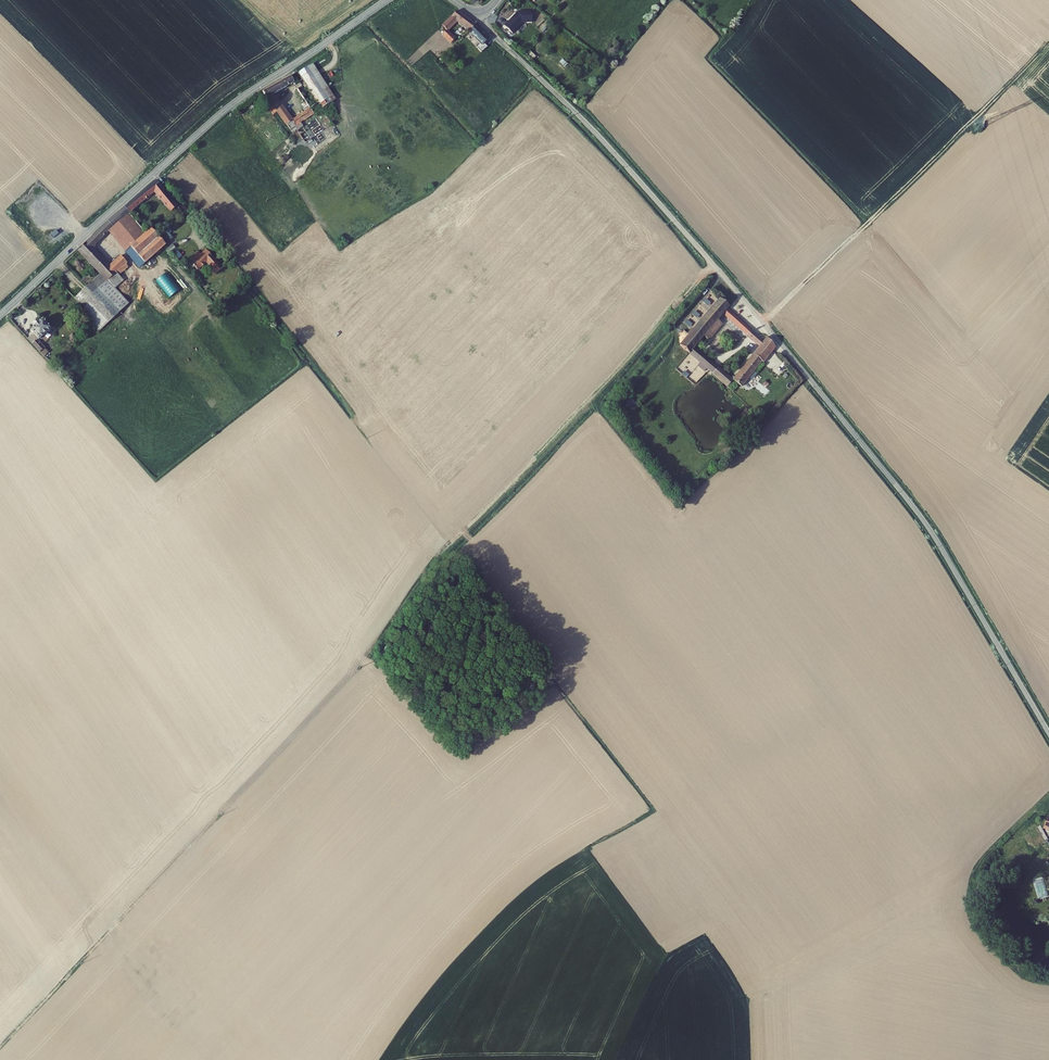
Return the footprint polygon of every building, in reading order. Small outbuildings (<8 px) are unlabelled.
[(459,10),(445,24),(450,29),(461,20),(472,31),(471,32),(484,45),(490,39),(459,10)] [(450,29),(445,33),(451,39),(455,35),(450,29)] [(338,98),(317,65),(303,74),(324,108),(338,98)] [(275,106),(272,108),(277,115),(280,112),(290,125),(295,122),(299,126),(318,114),(317,112),(324,108),(303,74),(301,72),(266,91),(270,98),(266,102),(270,107),(274,104),(275,106)] [(327,112),(324,108),(317,112),(318,114),(321,117),(327,112)] [(301,133),(309,144),(315,139),(308,128),(301,133)] [(161,181),(153,187),(158,194),(160,192),(176,212),(183,207),(161,181)] [(153,187),(129,207),(134,213),(158,194),(153,187)] [(83,250),(104,273),(119,288),(126,281),(123,277),(132,268),(129,265),(131,263),(125,256),(113,265),(96,247),(114,229),(118,226),(134,213),(129,207),(113,220),(105,227),(94,238),(83,250)] [(118,226),(136,247),(151,234),(134,213),(118,226)] [(157,229),(151,234),(164,250),(169,245),(157,229)] [(136,247),(149,263),(164,250),(151,234),(136,247)] [(195,247),(185,255),(192,264),(202,256),(212,269),(218,264),(204,247),(198,251),(195,247)] [(77,298),(105,329),(133,304),(119,288),(104,273),(77,298)] [(760,347),(758,350),(768,358),(776,348),(767,338),(765,342),(730,310),(731,308),(722,299),(696,331),(694,330),(690,335),(692,336),(683,347),(701,363),(699,365),(706,371),(708,368),(735,392),(741,386),(734,381),(696,350),(704,340),(706,342),(708,339),(711,341),(724,325),(720,322),(723,317),(726,320),(727,318),(760,347)] [(33,331),(42,340),(54,329),(46,320),(33,331)] [(47,349),(39,339),(35,343),(44,353),(47,349)] [(764,365),(768,358),(758,350),(734,381),(741,386),(743,388),(762,363),(764,365)] [(697,366),(686,378),(692,383),(703,371),(697,366)]
